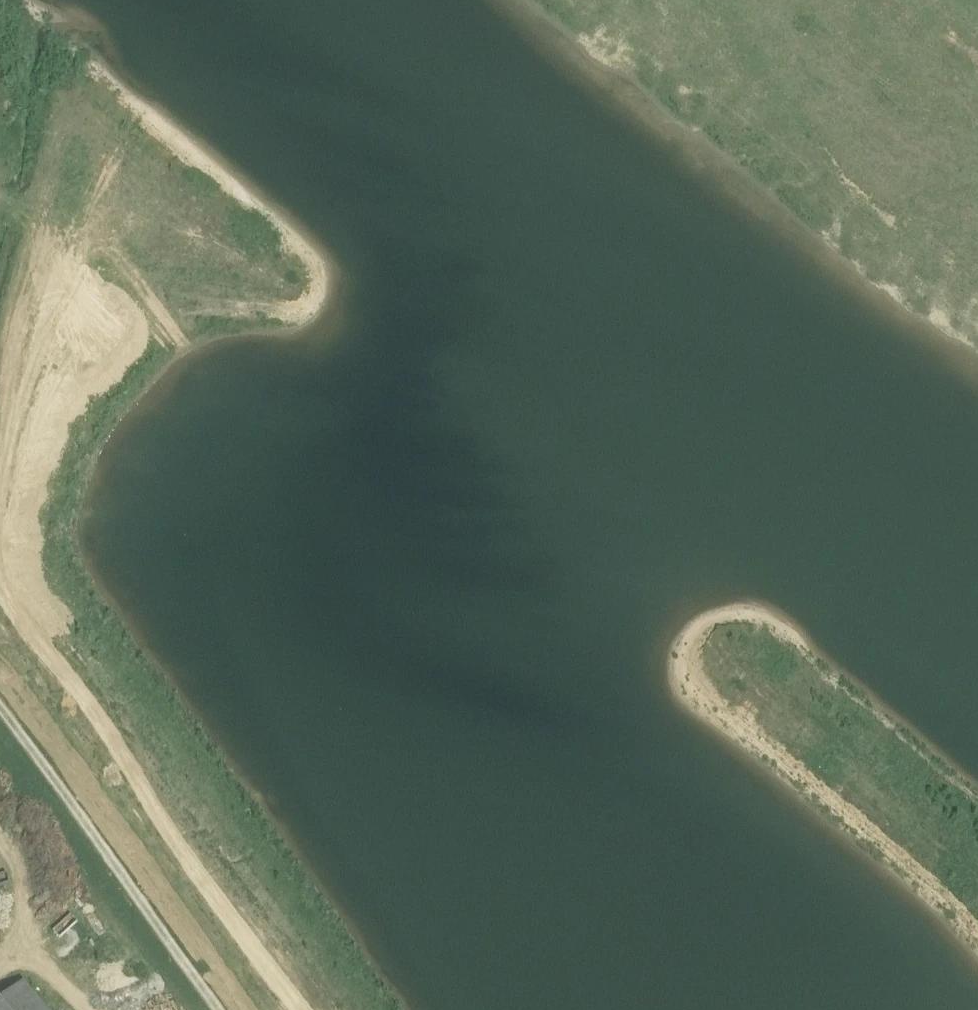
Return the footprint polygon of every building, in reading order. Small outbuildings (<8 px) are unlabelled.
[(0,1000),(0,1009),(50,1009),(24,979),(0,1000)]
